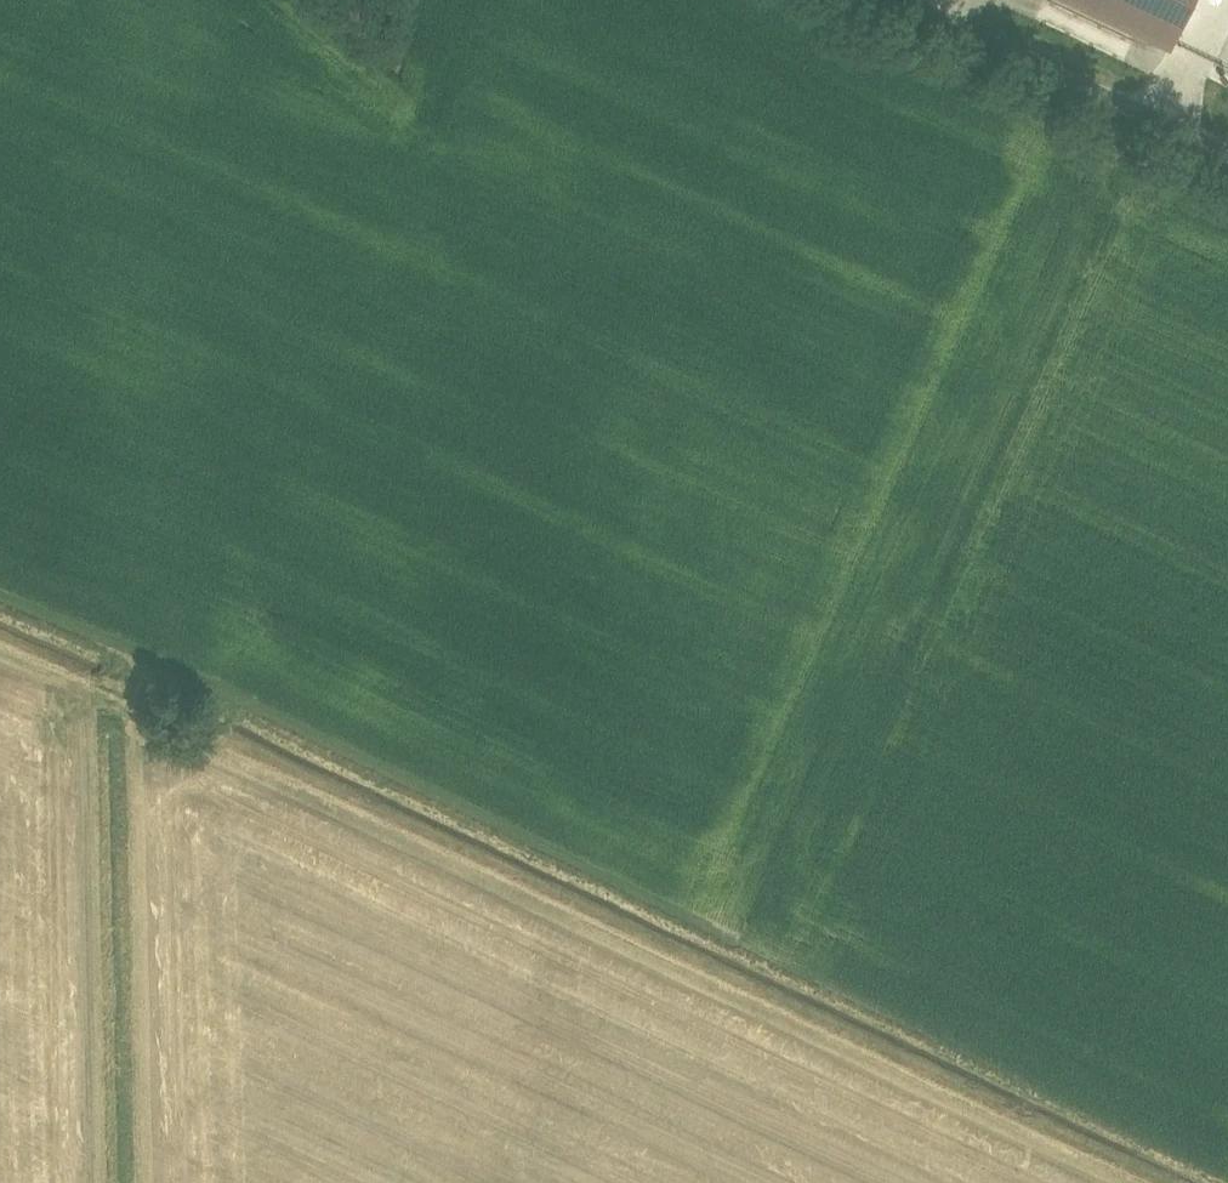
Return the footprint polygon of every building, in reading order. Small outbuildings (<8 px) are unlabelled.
[(1169,37),(1186,0),(1092,0),(1169,37)]
